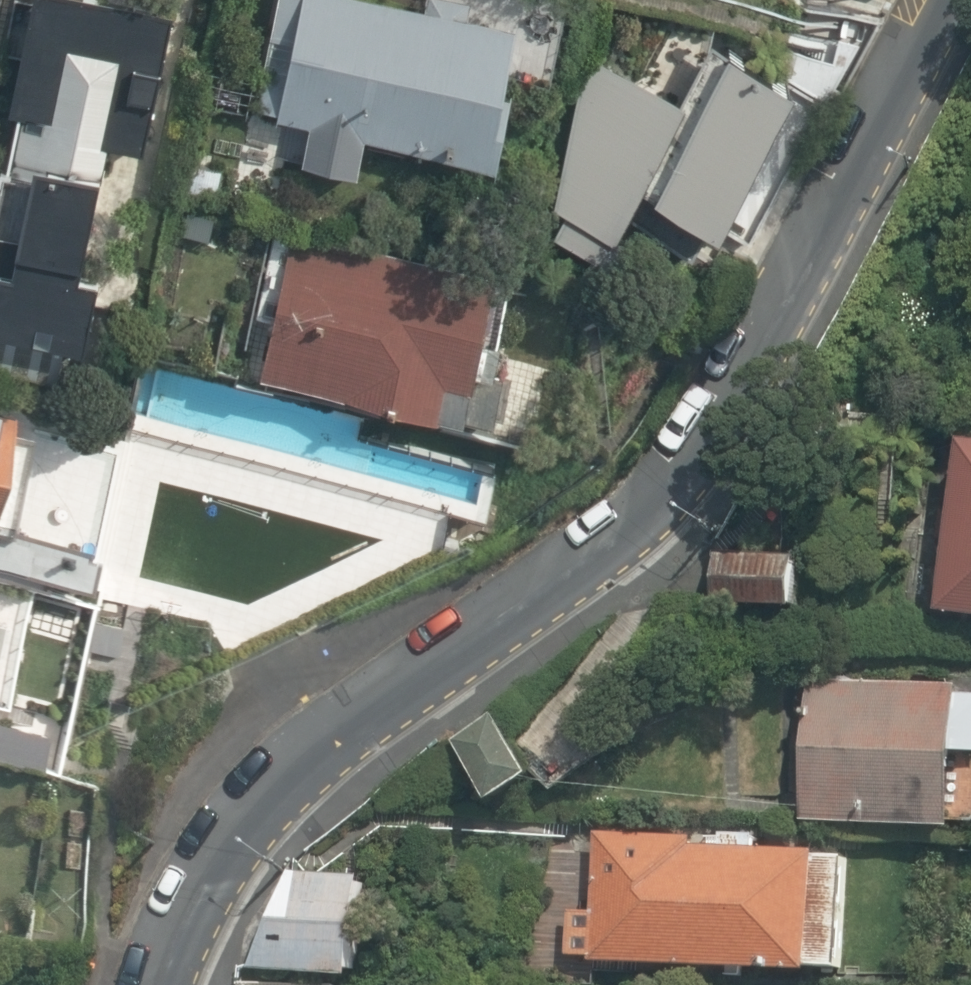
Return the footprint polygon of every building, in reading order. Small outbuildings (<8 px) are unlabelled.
[(183,19),(69,0),(17,0),(0,101),(0,348),(125,369),(183,19)] [(426,0),(289,0),(265,118),(320,129),(311,170),(360,180),(368,142),(521,173),(551,25),(426,0)] [(547,206),(596,248),(630,185),(691,224),(769,73),(699,37),(667,100),(586,55),(547,206)] [(249,256),(223,375),(539,443),(562,336),(449,312),(460,263),(346,238),(338,276),(249,256)] [(282,642),(459,566),(478,471),(25,382),(17,419),(0,508),(0,587),(282,642)] [(17,419),(0,415),(0,508),(17,419)] [(970,615),(970,441),(963,440),(942,612),(970,615)] [(715,604),(801,610),(805,559),(719,553),(715,604)] [(0,593),(0,753),(60,765),(90,611),(0,593)] [(804,820),(956,828),(963,685),(811,678),(804,820)] [(455,740),(496,800),(534,774),(494,714),(455,740)] [(594,960),(818,972),(819,966),(849,968),(855,854),(761,849),(762,834),(728,833),(727,845),(697,844),(698,836),(599,830),(595,910),(573,908),(570,952),(594,953),(594,960)] [(253,966),(356,976),(365,876),(293,870),(253,966)]
